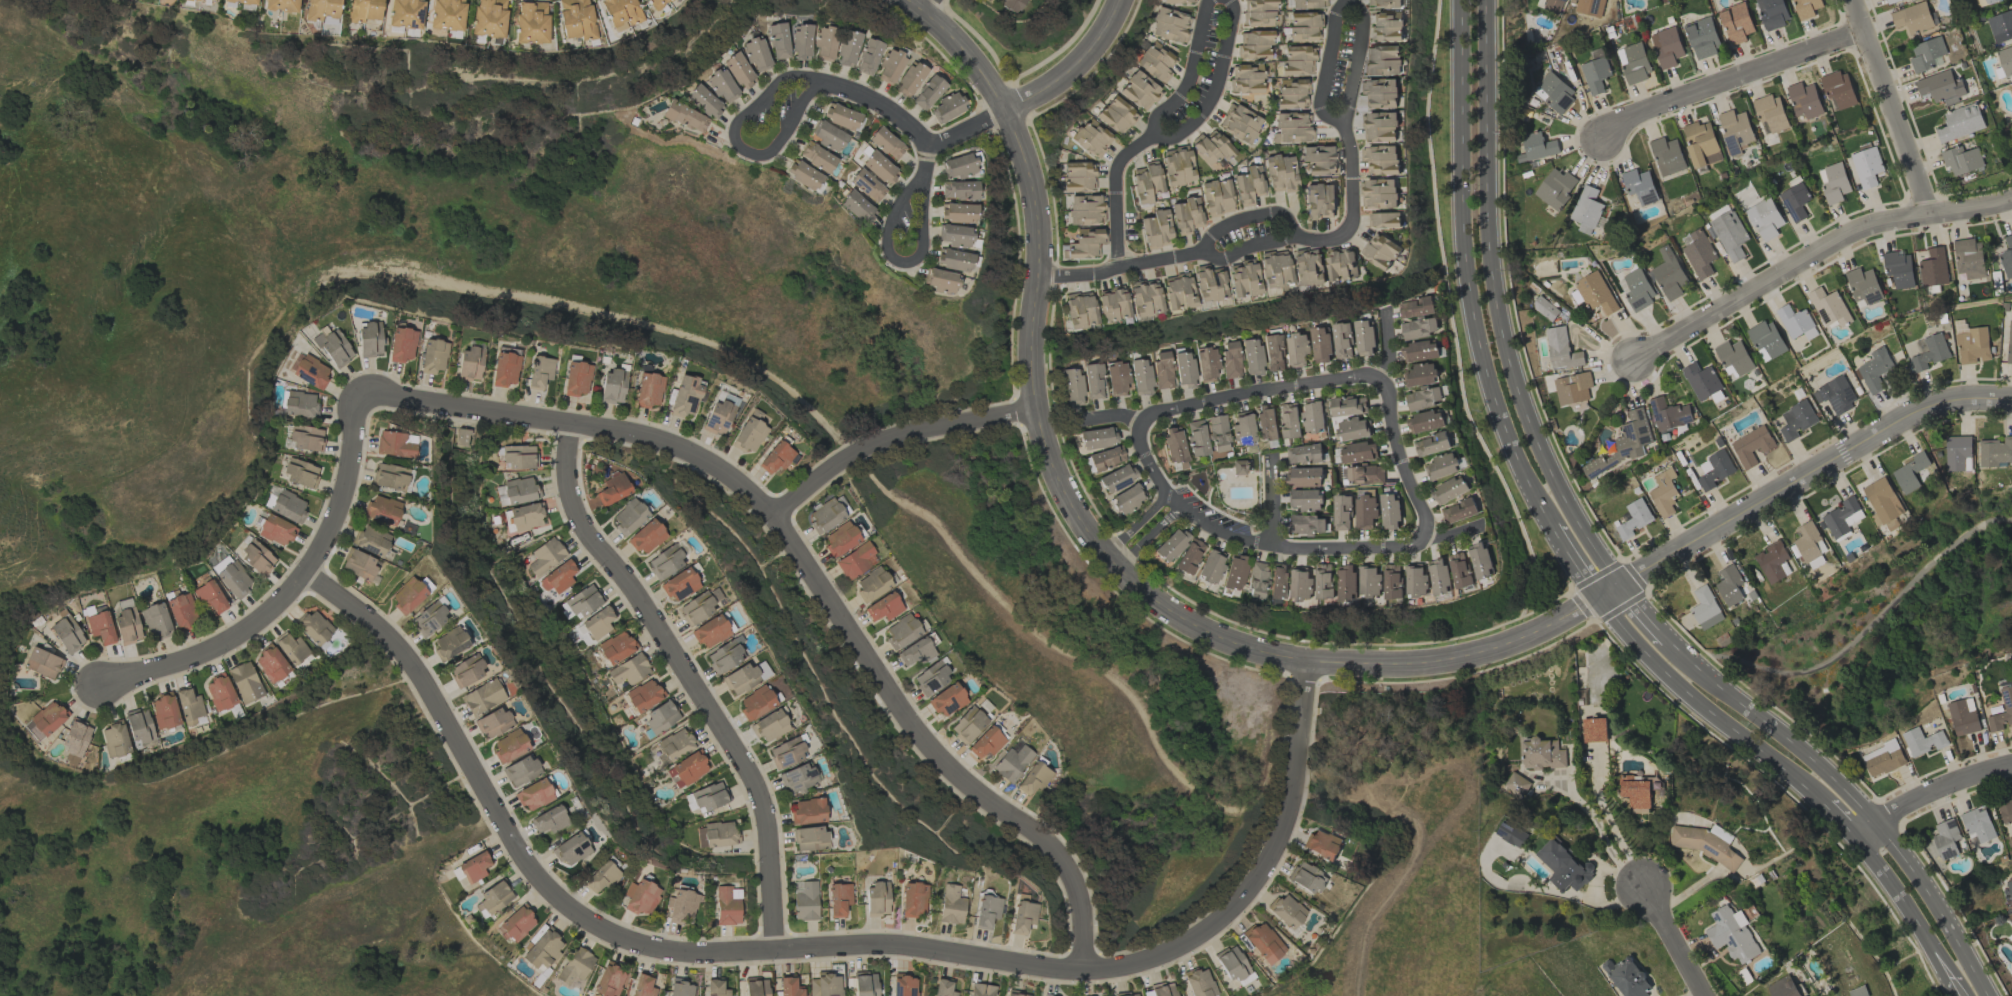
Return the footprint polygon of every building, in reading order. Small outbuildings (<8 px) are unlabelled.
[(298,0),(266,0),(264,8),(296,13),(298,0)] [(340,0),(306,0),(303,20),(321,23),(336,25),(340,0)] [(382,0),(350,0),(348,22),(364,24),(364,19),(380,21),(382,0)] [(388,26),(419,30),(424,0),(392,0),(388,26)] [(465,0),(433,0),(430,28),(462,31),(465,0)] [(506,0),(475,0),(471,35),(503,38),(506,0)] [(588,0),(556,0),(563,39),(579,37),(580,41),(595,39),(588,0)] [(611,28),(625,22),(627,27),(641,21),(633,0),(600,0),(611,28)] [(670,0),(645,0),(652,11),(670,0)] [(1002,5),(994,0),(1020,0),(1025,3),(1018,14),(1015,12),(1013,16),(1000,8),(1002,5)] [(1243,27),(1277,25),(1274,0),(1243,0),(1243,27)] [(1293,8),(1328,7),(1327,0),(1293,0),(1293,8)] [(1558,15),(1564,0),(1545,0),(1542,8),(1558,15)] [(1604,0),(1577,0),(1574,11),(1600,17),(1604,0)] [(1783,0),(1756,0),(1766,30),(1790,21),(1783,0)] [(1812,9),(1822,6),(1820,0),(1792,0),(1799,20),(1814,15),(1812,9)] [(1934,26),(1925,0),(1889,12),(1894,28),(1905,25),(1908,35),(1934,26)] [(1754,31),(1744,1),(1717,10),(1729,46),(1746,40),(1744,34),(1754,31)] [(547,3),(516,2),(515,43),(546,44),(547,3)] [(1157,5),(1149,36),(1185,45),(1192,18),(1157,5)] [(1994,44),(2011,38),(2011,9),(1985,18),(1994,44)] [(1373,14),(1371,39),(1398,39),(1398,11),(1373,14)] [(1290,14),(1290,41),(1319,40),(1320,12),(1290,14)] [(1722,50),(1710,15),(1683,24),(1695,59),(1722,50)] [(789,58),(787,23),(770,24),(772,59),(789,58)] [(811,61),(812,25),(794,24),(792,60),(811,61)] [(1685,55),(1675,25),(1649,34),(1661,70),(1676,64),(1674,59),(1685,55)] [(815,58),(832,62),(838,30),(818,26),(814,47),(817,47),(815,58)] [(836,64),(853,68),(861,34),(844,30),(836,64)] [(1239,31),(1235,59),(1274,59),(1274,31),(1239,31)] [(1914,56),(1908,58),(1913,73),(1939,64),(1936,57),(1947,54),(1940,35),(1910,46),(1914,56)] [(742,44),(754,75),(773,68),(761,36),(742,44)] [(855,71),(871,77),(884,44),(868,38),(855,71)] [(1134,64),(1152,39),(1176,59),(1169,70),(1173,74),(1162,84),(1134,64)] [(1652,75),(1641,41),(1615,50),(1627,84),(1652,75)] [(1366,47),(1365,74),(1399,73),(1399,45),(1366,47)] [(1995,51),(2004,76),(2011,74),(2011,45),(1995,51)] [(1281,47),(1279,75),(1314,74),(1316,47),(1281,47)] [(893,86),(907,56),(889,48),(875,78),(893,86)] [(724,59),(739,91),(755,84),(741,52),(724,59)] [(1579,65),(1591,96),(1604,91),(1600,79),(1611,75),(1604,55),(1579,65)] [(927,68),(911,60),(894,91),(910,100),(927,68)] [(1231,66),(1232,93),(1261,94),(1263,65),(1231,66)] [(722,106),(740,96),(725,68),(707,77),(722,106)] [(1846,69),(1820,77),(1827,99),(1833,97),(1837,110),(1857,103),(1846,69)] [(1945,106),(1959,101),(1957,96),(1966,94),(1961,79),(1953,81),(1949,69),(1914,80),(1919,95),(1929,92),(1932,102),(1943,98),(1945,106)] [(1134,70),(1117,92),(1144,112),(1152,102),(1162,91),(1134,70)] [(1576,94),(1550,70),(1532,90),(1558,114),(1576,94)] [(923,112),(947,86),(934,75),(910,101),(923,112)] [(1362,80),(1366,106),(1398,107),(1397,78),(1362,80)] [(1272,80),(1275,109),(1308,107),(1309,79),(1272,80)] [(713,121),(725,108),(698,84),(686,97),(713,121)] [(936,124),(967,110),(958,91),(936,101),(939,106),(930,110),(936,124)] [(1753,101),(1765,135),(1789,127),(1777,92),(1753,101)] [(1092,116),(1113,95),(1139,117),(1119,137),(1092,116)] [(701,136),(709,120),(670,99),(662,115),(701,136)] [(1985,127),(1976,101),(1942,113),(1946,125),(1934,129),(1939,143),(1985,127)] [(855,132),(861,115),(828,102),(822,119),(855,132)] [(1232,103),(1217,127),(1248,146),(1262,120),(1232,103)] [(1745,111),(1734,114),(1732,109),(1716,114),(1729,155),(1740,152),(1738,145),(1754,140),(1745,111)] [(1271,113),(1272,141),(1314,140),(1310,110),(1271,113)] [(1363,112),(1364,141),(1401,142),(1398,112),(1363,112)] [(1068,137),(1090,117),(1114,137),(1098,158),(1068,137)] [(809,138),(839,153),(848,134),(817,120),(809,138)] [(1722,159),(1709,121),(1698,125),(1697,120),(1680,126),(1695,169),(1722,159)] [(907,146),(877,127),(867,142),(897,161),(907,146)] [(1215,130),(1191,143),(1211,171),(1240,153),(1215,130)] [(1559,152),(1556,139),(1543,142),(1540,130),(1520,135),(1525,152),(1514,155),(1516,163),(1559,152)] [(1686,168),(1676,138),(1665,142),(1663,136),(1648,142),(1660,177),(1686,168)] [(837,158),(807,142),(798,157),(829,174),(837,158)] [(1301,147),(1301,176),(1340,177),(1338,144),(1301,147)] [(1361,146),(1360,160),(1367,161),(1367,176),(1400,175),(1397,144),(1361,146)] [(1861,190),(1877,185),(1873,174),(1883,171),(1875,145),(1849,154),(1861,190)] [(1953,176),(1984,166),(1977,147),(1962,152),(1960,145),(1939,152),(1944,167),(1949,165),(1953,176)] [(1160,151),(1168,190),(1197,184),(1189,147),(1160,151)] [(889,186),(900,171),(872,151),(861,166),(889,186)] [(976,171),(971,153),(940,162),(946,180),(976,171)] [(1263,157),(1269,194),(1299,192),(1293,154),(1263,157)] [(823,175),(790,160),(784,176),(817,191),(823,175)] [(1131,170),(1137,208),(1152,206),(1152,202),(1166,198),(1157,161),(1131,170)] [(1851,191),(1840,161),(1815,170),(1828,205),(1843,200),(1841,194),(1851,191)] [(1231,168),(1262,162),(1267,197),(1239,208),(1231,168)] [(1062,164),(1062,192),(1096,190),(1097,163),(1062,164)] [(1533,193),(1556,211),(1579,181),(1565,170),(1562,174),(1552,167),(1533,193)] [(886,192),(860,168),(848,181),(875,205),(886,192)] [(1640,206),(1658,200),(1648,170),(1637,173),(1635,168),(1620,173),(1627,195),(1635,192),(1640,206)] [(1200,182),(1228,177),(1234,211),(1206,219),(1200,182)] [(1360,181),(1363,205),(1398,206),(1397,178),(1360,181)] [(941,182),(942,200),(977,198),(977,181),(941,182)] [(1811,199),(1801,181),(1777,193),(1793,224),(1807,217),(1800,204),(1811,199)] [(1304,183),(1333,183),(1335,213),(1315,217),(1306,220),(1304,183)] [(1598,189),(1584,183),(1569,218),(1580,223),(1577,230),(1590,236),(1603,204),(1594,200),(1598,189)] [(875,211),(851,190),(838,204),(862,225),(875,211)] [(1068,194),(1069,225),(1103,224),(1105,193),(1068,194)] [(1170,204),(1199,195),(1203,223),(1176,234),(1170,204)] [(1762,242),(1778,234),(1775,228),(1783,223),(1769,196),(1744,209),(1762,242)] [(976,204),(940,203),(939,222),(975,223),(976,204)] [(1139,213),(1167,208),(1173,243),(1144,248),(1139,213)] [(1704,222),(1713,240),(1717,237),(1731,263),(1744,257),(1738,245),(1748,240),(1732,208),(1704,222)] [(1368,213),(1368,229),(1401,227),(1401,212),(1368,213)] [(937,241),(947,242),(947,247),(969,250),(972,229),(939,224),(937,241)] [(1059,228),(1060,258),(1098,257),(1099,244),(1106,244),(1106,226),(1059,228)] [(1698,281),(1713,273),(1708,263),(1717,258),(1700,227),(1687,234),(1692,242),(1680,248),(1698,281)] [(1361,252),(1376,231),(1404,247),(1388,272),(1361,252)] [(1997,253),(2005,278),(2011,276),(2011,233),(2003,236),(2007,250),(1997,253)] [(1957,280),(1985,276),(1979,238),(1951,242),(1957,280)] [(1649,269),(1668,302),(1682,293),(1679,288),(1689,282),(1666,243),(1657,249),(1663,261),(1649,269)] [(1326,248),(1334,247),(1341,246),(1353,244),(1360,277),(1328,284),(1326,264),(1326,248)] [(1920,286),(1946,284),(1944,246),(1926,247),(1927,259),(1919,260),(1920,286)] [(972,255),(940,248),(936,266),(968,272),(972,255)] [(1293,253),(1320,249),(1323,284),(1297,293),(1293,253)] [(1259,255),(1284,251),(1295,291),(1265,296),(1259,255)] [(1911,251),(1882,253),(1884,275),(1893,275),(1893,289),(1913,288),(1911,251)] [(1228,266),(1253,258),(1262,297),(1231,301),(1228,266)] [(1192,267),(1224,268),(1228,297),(1198,302),(1192,267)] [(1871,268),(1861,272),(1859,267),(1843,273),(1854,301),(1863,298),(1865,305),(1883,298),(1871,268)] [(923,284),(932,286),(931,291),(954,296),(959,275),(927,268),(923,284)] [(1573,282),(1588,311),(1599,305),(1605,316),(1618,309),(1597,269),(1573,282)] [(1163,279),(1187,272),(1196,305),(1166,311),(1163,279)] [(1128,283),(1157,279),(1165,313),(1132,319),(1128,283)] [(1099,290),(1123,285),(1129,318),(1100,322),(1099,290)] [(1836,290),(1825,295),(1820,286),(1806,293),(1824,327),(1837,320),(1840,327),(1852,321),(1836,290)] [(1064,295),(1091,290),(1097,325),(1066,330),(1064,295)] [(1530,305),(1550,322),(1559,311),(1539,294),(1530,305)] [(1434,313),(1432,297),(1397,301),(1399,317),(1434,313)] [(1803,333),(1807,340),(1819,333),(1804,308),(1793,314),(1787,303),(1775,310),(1791,340),(1803,333)] [(1402,338),(1438,334),(1436,317),(1400,321),(1402,338)] [(1357,356),(1374,354),(1370,318),(1353,320),(1357,356)] [(1746,330),(1763,362),(1787,350),(1771,318),(1746,330)] [(1330,324),(1336,359),(1353,356),(1348,321),(1330,324)] [(382,322),(358,323),(359,357),(382,356),(381,346),(383,346),(382,322)] [(1326,325),(1309,328),(1314,364),(1332,361),(1326,325)] [(1545,328),(1551,369),(1584,364),(1582,350),(1569,352),(1565,325),(1545,328)] [(1960,364),(1978,362),(1978,360),(1989,359),(1986,326),(1961,328),(1961,333),(1954,333),(1955,344),(1958,344),(1960,364)] [(315,337),(333,369),(354,358),(337,328),(323,336),(321,333),(315,337)] [(392,328),(389,361),(413,363),(416,330),(392,328)] [(1949,357),(1940,331),(1916,340),(1921,353),(1909,358),(1915,373),(1930,367),(1929,364),(1949,357)] [(1288,367),(1306,366),(1305,354),(1308,354),(1307,333),(1286,334),(1288,367)] [(1285,369),(1279,334),(1262,337),(1268,372),(1285,369)] [(448,342),(424,339),(420,372),(444,374),(448,342)] [(1263,375),(1259,339),(1242,340),(1245,376),(1263,375)] [(1439,357),(1436,339),(1401,345),(1404,363),(1439,357)] [(1740,339),(1730,345),(1727,340),(1713,347),(1724,368),(1731,364),(1738,377),(1755,367),(1740,339)] [(1222,342),(1224,378),(1240,378),(1238,341),(1222,342)] [(1894,367),(1883,345),(1869,352),(1872,359),(1856,367),(1870,395),(1884,388),(1877,375),(1894,367)] [(481,382),(483,349),(460,347),(457,380),(481,382)] [(515,388),(521,351),(498,347),(491,384),(515,388)] [(1216,381),(1215,370),(1219,370),(1217,348),(1196,350),(1198,382),(1216,381)] [(1157,390),(1174,387),(1169,351),(1152,354),(1157,390)] [(1176,388),(1194,387),(1192,352),(1175,353),(1176,388)] [(288,375),(322,389),(331,367),(297,353),(288,375)] [(528,389),(543,390),(544,380),(552,381),(554,359),(532,357),(528,389)] [(1133,396),(1150,395),(1149,359),(1132,360),(1133,396)] [(1126,361),(1105,365),(1111,397),(1126,394),(1125,385),(1130,384),(1126,361)] [(1403,372),(1406,387),(1438,381),(1434,361),(1412,365),(1413,370),(1403,372)] [(1723,389),(1710,365),(1699,370),(1695,361),(1680,368),(1698,402),(1723,389)] [(590,364),(567,362),(565,395),(588,397),(590,364)] [(1084,365),(1086,400),(1104,399),(1102,364),(1084,365)] [(1081,369),(1064,370),(1065,406),(1082,405),(1081,369)] [(625,372),(602,370),(600,403),(623,404),(625,372)] [(1589,399),(1586,388),(1593,386),(1589,370),(1552,379),(1558,406),(1589,399)] [(658,409),(663,376),(640,372),(634,405),(658,409)] [(693,418),(701,386),(696,385),(698,378),(679,374),(670,413),(693,418)] [(1856,404),(1844,375),(1810,389),(1816,404),(1828,399),(1834,413),(1856,404)] [(1405,392),(1407,409),(1436,406),(1436,400),(1441,399),(1440,388),(1405,392)] [(314,403),(315,394),(285,392),(283,416),(318,418),(318,404),(314,403)] [(1648,399),(1658,432),(1693,422),(1687,402),(1666,408),(1662,395),(1648,399)] [(1366,413),(1366,396),(1330,398),(1331,415),(1366,413)] [(721,438),(736,408),(715,398),(701,428),(721,438)] [(1326,429),(1319,398),(1303,401),(1305,411),(1300,412),(1304,433),(1326,429)] [(1818,421),(1805,398),(1779,412),(1786,424),(1778,429),(1786,443),(1800,435),(1799,431),(1818,421)] [(1301,436),(1297,402),(1279,404),(1283,438),(1301,436)] [(1255,406),(1259,441),(1277,439),(1273,404),(1255,406)] [(1588,479),(1591,478),(1629,456),(1630,459),(1645,455),(1643,445),(1652,443),(1643,406),(1629,409),(1632,421),(1618,425),(1621,436),(1613,438),(1616,447),(1601,455),(1598,456),(1580,466),(1588,479)] [(758,422),(763,414),(752,408),(732,443),(753,455),(768,428),(758,422)] [(1445,425),(1440,408),(1406,418),(1411,435),(1445,425)] [(1235,448),(1257,443),(1249,411),(1233,414),(1235,424),(1230,425),(1235,448)] [(1211,453),(1230,451),(1225,415),(1206,417),(1211,453)] [(1358,421),(1358,416),(1336,421),(1340,441),(1371,435),(1368,419),(1358,421)] [(1184,423),(1191,458),(1209,454),(1202,420),(1184,423)] [(1757,464),(1750,451),(1758,447),(1762,453),(1775,446),(1764,424),(1729,442),(1744,470),(1757,464)] [(289,448),(321,453),(325,430),(292,425),(289,448)] [(1080,431),(1082,449),(1116,445),(1114,427),(1080,431)] [(1168,464),(1186,461),(1181,427),(1163,429),(1168,464)] [(455,445),(467,447),(469,430),(457,429),(455,445)] [(376,455),(415,458),(416,443),(404,442),(405,433),(378,431),(376,455)] [(1413,441),(1418,457),(1451,447),(1446,431),(1413,441)] [(1971,470),(1971,435),(1945,436),(1945,471),(1971,470)] [(1979,467),(2000,466),(2000,463),(2011,462),(2011,435),(2003,436),(2003,440),(1978,440),(1979,467)] [(769,475),(776,466),(782,471),(795,454),(778,440),(757,465),(769,475)] [(1376,442),(1341,444),(1341,462),(1377,460),(1376,442)] [(1322,461),(1321,444),(1286,446),(1287,463),(1322,461)] [(536,469),(536,446),(503,447),(503,470),(536,469)] [(1125,462),(1121,446),(1088,456),(1092,471),(1125,462)] [(1734,472),(1724,448),(1706,455),(1712,470),(1696,477),(1702,492),(1716,486),(1714,481),(1734,472)] [(1423,466),(1429,481),(1460,470),(1453,450),(1432,458),(1433,462),(1423,466)] [(1904,495),(1920,486),(1913,474),(1930,464),(1923,451),(1890,470),(1904,495)] [(313,490),(320,468),(289,458),(282,480),(313,490)] [(1233,474),(1250,474),(1250,460),(1232,461),(1233,474)] [(1106,494),(1137,479),(1129,462),(1098,478),(1106,494)] [(372,486),(405,491),(409,469),(376,463),(372,486)] [(1383,483),(1383,466),(1342,466),(1342,483),(1383,483)] [(1322,468),(1286,467),(1286,486),(1321,487),(1322,468)] [(1661,519),(1676,511),(1669,497),(1677,493),(1670,479),(1675,476),(1670,467),(1652,476),(1657,486),(1647,491),(1661,519)] [(600,482),(604,489),(595,494),(602,508),(631,493),(620,471),(600,482)] [(1464,476),(1431,488),(1436,504),(1470,492),(1464,476)] [(1881,524),(1904,512),(1884,476),(1862,488),(1881,524)] [(538,500),(534,477),(495,485),(500,507),(538,500)] [(1110,498),(1120,518),(1140,507),(1137,501),(1144,498),(1137,484),(1110,498)] [(306,512),(302,510),(306,502),(279,489),(269,511),(300,525),(306,512)] [(1289,490),(1289,506),(1299,506),(1299,510),(1321,510),(1321,489),(1289,490)] [(363,516),(393,528),(402,505),(372,493),(363,516)] [(1381,529),(1399,529),(1398,493),(1380,494),(1381,529)] [(1821,517),(1834,540),(1850,531),(1847,526),(1864,516),(1852,494),(1840,501),(1842,505),(1821,517)] [(1333,495),(1333,530),(1351,530),(1350,495),(1333,495)] [(1376,495),(1355,495),(1356,528),(1372,528),(1372,518),(1376,518),(1376,495)] [(625,537),(649,515),(633,497),(609,519),(625,537)] [(1440,509),(1446,525),(1479,513),(1473,497),(1440,509)] [(1653,520),(1640,497),(1624,506),(1630,518),(1614,527),(1621,541),(1635,534),(1632,531),(1653,520)] [(817,534),(845,519),(834,498),(806,514),(817,534)] [(504,509),(508,533),(545,528),(541,503),(504,509)] [(296,527),(266,514),(257,535),(287,548),(296,527)] [(1325,515),(1289,516),(1290,533),(1305,532),(1305,534),(1325,534),(1325,515)] [(627,541),(644,557),(667,534),(650,518),(627,541)] [(1794,528),(1799,536),(1791,540),(1804,563),(1827,550),(1810,519),(1794,528)] [(821,536),(831,557),(860,542),(850,521),(821,536)] [(381,558),(391,538),(361,524),(352,545),(381,558)] [(1189,539),(1175,527),(1153,552),(1166,564),(1189,539)] [(530,552),(536,560),(527,565),(536,578),(567,556),(553,536),(530,552)] [(1205,546),(1190,537),(1173,568),(1188,576),(1205,546)] [(261,578),(277,561),(253,539),(238,556),(261,578)] [(1763,547),(1765,549),(1753,556),(1769,584),(1790,573),(1784,561),(1789,558),(1778,539),(1763,547)] [(1477,579),(1495,575),(1486,540),(1468,545),(1477,579)] [(866,541),(834,563),(848,582),(879,561),(866,541)] [(685,564),(673,544),(645,562),(657,582),(685,564)] [(379,561),(349,548),(339,569),(369,583),(379,561)] [(1224,555),(1207,549),(1196,579),(1215,586),(1223,565),(1220,565),(1224,555)] [(1457,589),(1474,585),(1465,551),(1448,555),(1457,589)] [(1239,592),(1247,558),(1230,553),(1221,587),(1239,592)] [(1453,592),(1448,564),(1444,565),(1443,558),(1428,560),(1434,595),(1453,592)] [(235,600),(254,585),(234,559),(215,574),(235,600)] [(577,572),(569,560),(537,580),(545,592),(552,588),(556,595),(574,584),(570,576),(577,572)] [(1260,600),(1268,565),(1251,561),(1244,596),(1260,600)] [(1289,565),(1272,563),(1267,596),(1285,599),(1289,565)] [(1332,563),(1315,564),(1316,598),(1333,598),(1332,563)] [(1722,580),(1715,583),(1725,607),(1743,599),(1737,585),(1742,583),(1734,563),(1718,570),(1722,580)] [(1401,564),(1384,564),(1385,599),(1402,598),(1401,564)] [(1407,596),(1429,596),(1428,574),(1423,574),(1423,564),(1407,564),(1407,596)] [(1357,600),(1356,565),(1338,565),(1339,600),(1357,600)] [(1381,573),(1377,573),(1377,565),(1360,565),(1360,596),(1382,596),(1381,573)] [(660,585),(672,604),(700,586),(688,567),(660,585)] [(853,582),(864,603),(892,588),(881,567),(853,582)] [(1292,568),(1291,599),(1313,599),(1313,577),(1308,577),(1308,569),(1292,568)] [(428,593),(412,576),(388,599),(404,616),(428,593)] [(214,615),(226,609),(214,580),(192,589),(201,609),(210,606),(214,615)] [(565,600),(577,620),(605,602),(592,583),(565,600)] [(1691,590),(1698,605),(1690,608),(1700,630),(1723,619),(1706,583),(1691,590)] [(883,616),(886,621),(903,611),(892,591),(864,608),(872,622),(883,616)] [(677,606),(687,627),(716,613),(707,592),(677,606)] [(175,631),(197,626),(190,593),(167,598),(175,631)] [(449,621),(437,601),(409,618),(422,638),(449,621)] [(140,609),(149,641),(172,634),(163,602),(140,609)] [(607,622),(614,619),(609,607),(581,620),(591,641),(612,632),(607,622)] [(121,646),(143,640),(134,608),(112,614),(121,646)] [(318,648),(335,630),(311,608),(294,625),(318,648)] [(99,636),(101,646),(114,644),(109,612),(86,615),(90,637),(99,636)] [(882,630),(895,651),(922,633),(909,613),(882,630)] [(86,643),(68,614),(49,626),(67,655),(86,643)] [(702,651),(731,635),(720,614),(691,629),(702,651)] [(429,649),(444,665),(469,641),(455,625),(429,649)] [(597,646),(609,666),(636,650),(624,629),(597,646)] [(298,634),(290,639),(287,634),(275,641),(290,667),(310,655),(298,634)] [(917,660),(919,664),(935,656),(926,637),(896,652),(903,667),(917,660)] [(704,656),(716,676),(745,659),(733,639),(704,656)] [(268,684),(289,674),(275,645),(254,655),(268,684)] [(63,660),(32,646),(23,667),(54,681),(63,660)] [(625,679),(628,685),(651,672),(639,652),(606,671),(614,685),(625,679)] [(456,689),(486,675),(477,654),(447,668),(456,689)] [(243,706),(264,696),(249,661),(227,670),(243,706)] [(746,664),(721,677),(731,697),(770,676),(762,661),(748,668),(746,664)] [(951,683),(941,661),(912,675),(922,696),(951,683)] [(238,703),(224,674),(203,683),(217,713),(238,703)] [(635,713),(663,700),(653,678),(625,692),(635,713)] [(461,694),(470,716),(506,701),(496,679),(461,694)] [(968,701),(954,682),(928,701),(942,720),(968,701)] [(1985,716),(1989,732),(2003,729),(2003,725),(2011,723),(2011,684),(1998,687),(2004,712),(1985,716)] [(736,701),(748,721),(776,705),(764,685),(736,701)] [(157,730),(180,725),(172,693),(158,696),(158,700),(150,701),(157,730)] [(1946,703),(1955,734),(1961,732),(1962,734),(1980,729),(1970,696),(1946,703)] [(23,726),(39,743),(68,716),(52,699),(23,726)] [(680,721),(669,700),(642,714),(653,735),(680,721)] [(948,730),(965,745),(988,721),(971,705),(948,730)] [(474,721),(484,741),(513,726),(502,706),(474,721)] [(156,742),(146,707),(124,714),(134,748),(156,742)] [(761,744),(789,731),(779,710),(751,723),(761,744)] [(1582,742),(1606,741),(1605,717),(1581,718),(1582,742)] [(81,757),(92,728),(71,721),(60,750),(81,757)] [(130,754),(123,723),(101,727),(107,758),(130,754)] [(991,757),(1006,740),(990,725),(967,749),(978,760),(985,752),(991,757)] [(1947,745),(1942,730),(1922,737),(1918,726),(1901,732),(1910,756),(1934,748),(1935,749),(1947,745)] [(667,762),(695,747),(684,727),(656,742),(667,762)] [(530,750),(520,729),(490,743),(500,764),(530,750)] [(775,770),(806,758),(799,737),(767,748),(775,770)] [(1523,769),(1566,767),(1565,749),(1558,749),(1557,739),(1539,740),(1539,737),(1522,737),(1523,769)] [(1870,778),(1905,763),(1895,740),(1860,755),(1870,778)] [(666,767),(676,789),(710,773),(700,752),(666,767)] [(511,789),(540,775),(531,754),(501,768),(511,789)] [(817,783),(808,761),(778,775),(788,796),(817,783)] [(1041,791),(1052,773),(1033,761),(1015,788),(1028,796),(1034,787),(1041,791)] [(1521,797),(1530,783),(1512,771),(1503,785),(1521,797)] [(1628,807),(1649,807),(1649,781),(1639,781),(1639,775),(1619,774),(1618,797),(1629,797),(1628,807)] [(554,800),(544,778),(515,792),(525,813),(554,800)] [(699,814),(729,802),(720,781),(691,793),(699,814)] [(1997,803),(2002,823),(2011,821),(2011,799),(1997,803)] [(790,825),(825,823),(824,800),(789,801),(790,825)] [(550,834),(569,824),(559,804),(529,820),(537,834),(547,828),(550,834)] [(1978,843),(1994,838),(1985,805),(1959,813),(1967,839),(1976,836),(1978,843)] [(1961,838),(1953,817),(1934,825),(1937,834),(1932,836),(1941,860),(1959,854),(1953,840),(1961,838)] [(1495,834),(1521,848),(1528,834),(1502,820),(1495,834)] [(698,848),(737,845),(736,823),(696,825),(698,848)] [(1671,825),(1669,845),(1694,848),(1707,857),(1710,857),(1733,873),(1743,858),(1726,847),(1735,834),(1728,833),(1714,823),(1710,829),(1671,825)] [(825,826),(793,829),(795,852),(827,849),(825,826)] [(1343,840),(1313,826),(1303,848),(1333,861),(1343,840)] [(564,870),(591,852),(578,831),(551,849),(564,870)] [(1535,854),(1553,872),(1548,878),(1562,892),(1569,885),(1573,889),(1590,872),(1553,836),(1535,854)] [(486,875),(483,869),(491,865),(484,851),(457,865),(467,885),(486,875)] [(582,883),(594,895),(602,886),(607,890),(621,875),(605,859),(582,883)] [(1315,896),(1326,876),(1297,861),(1286,881),(1315,896)] [(635,885),(629,883),(623,896),(628,898),(623,909),(636,915),(638,911),(649,916),(661,889),(638,879),(635,885)] [(482,901),(475,905),(482,918),(515,901),(504,880),(478,893),(482,901)] [(794,921),(817,920),(816,881),(792,882),(794,921)] [(865,884),(867,916),(890,915),(888,883),(865,884)] [(926,884),(902,883),(901,916),(925,917),(926,884)] [(852,905),(851,884),(829,884),(830,918),(845,918),(845,905),(852,905)] [(965,899),(957,897),(958,888),(944,885),(937,921),(961,926),(965,899)] [(731,886),(715,886),(717,925),(740,924),(739,897),(731,898),(731,886)] [(696,892),(668,890),(666,907),(669,907),(668,920),(693,923),(696,892)] [(1267,910),(1291,931),(1307,913),(1283,892),(1267,910)] [(989,930),(991,919),(998,920),(1001,899),(979,896),(974,928),(989,930)] [(1034,925),(1037,905),(1015,901),(1009,933),(1025,936),(1027,924),(1034,925)] [(1704,930),(1714,949),(1723,944),(1731,959),(1736,956),(1740,964),(1761,953),(1745,924),(1748,922),(1741,909),(1733,913),(1728,903),(1709,913),(1715,924),(1704,930)] [(538,923),(523,905),(496,926),(511,945),(538,923)] [(1285,952),(1263,921),(1243,934),(1265,966),(1285,952)] [(565,945),(547,928),(521,957),(539,974),(565,945)] [(1227,981),(1235,977),(1240,986),(1253,979),(1235,944),(1214,955),(1227,981)] [(582,981),(595,957),(575,945),(556,979),(568,986),(573,977),(582,981)] [(1622,995),(1644,995),(1654,989),(1629,955),(1615,966),(1609,958),(1600,964),(1623,995),(1622,995)] [(602,963),(595,994),(601,995),(618,995),(625,969),(602,963)] [(1790,973),(1765,986),(1771,995),(1802,995),(1790,973)] [(657,989),(650,987),(652,978),(638,974),(631,995),(655,995),(657,989)] [(840,974),(816,975),(817,979),(809,979),(810,995),(841,995),(840,974)] [(854,995),(877,995),(876,975),(853,975),(854,995)] [(893,976),(892,995),(916,995),(917,976),(893,976)] [(780,977),(781,995),(803,995),(803,988),(795,989),(795,977),(780,977)] [(723,990),(722,980),(706,980),(707,995),(729,995),(729,989),(723,990)] [(935,980),(934,995),(956,995),(957,992),(951,992),(952,981),(935,980)] [(694,983),(671,981),(669,995),(693,995),(694,983)] [(1144,995),(1175,995),(1172,981),(1149,986),(1150,991),(1143,992),(1144,995)] [(994,986),(970,984),(969,995),(993,995),(994,986)] [(1850,995),(1869,995),(1864,984),(1848,990),(1850,995)]
